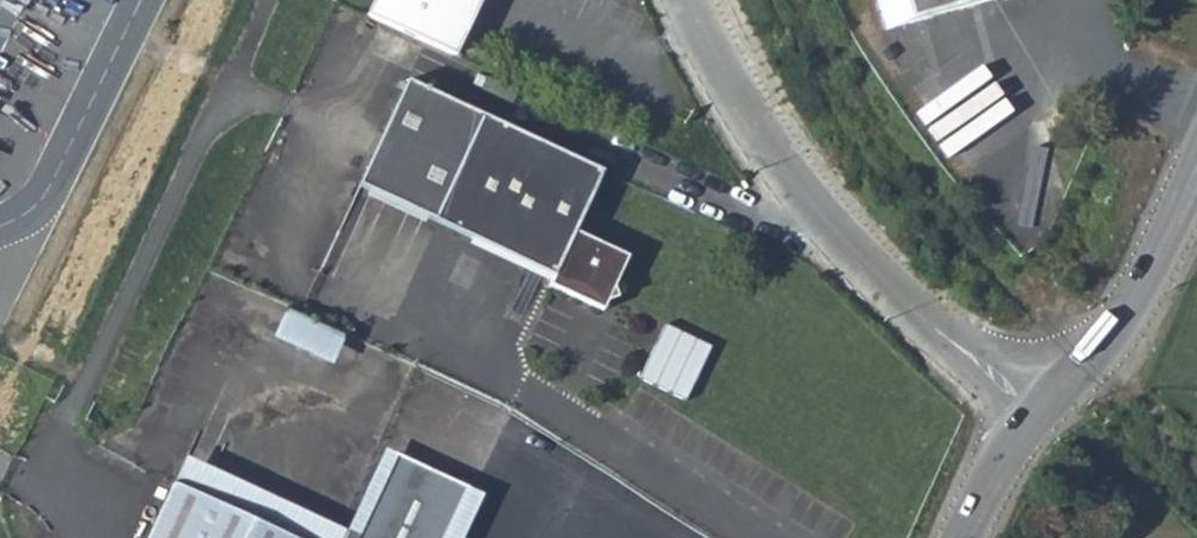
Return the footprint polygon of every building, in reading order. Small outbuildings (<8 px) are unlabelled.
[(365,16),(450,58),(476,0),(373,0),(365,16)] [(884,30),(992,0),(876,0),(884,30)] [(414,85),(361,198),(495,261),(602,311),(627,257),(607,248),(573,232),(586,206),(601,172),(414,85)] [(619,222),(586,206),(573,232),(607,248),(619,222)] [(276,335),(334,360),(346,333),(288,308),(276,335)] [(711,347),(663,325),(638,379),(686,401),(711,347)] [(477,490),(397,453),(357,537),(455,537),(477,490)] [(295,537),(354,537),(229,479),(196,492),(295,537)] [(196,492),(172,503),(164,520),(155,537),(295,537),(196,492)]
